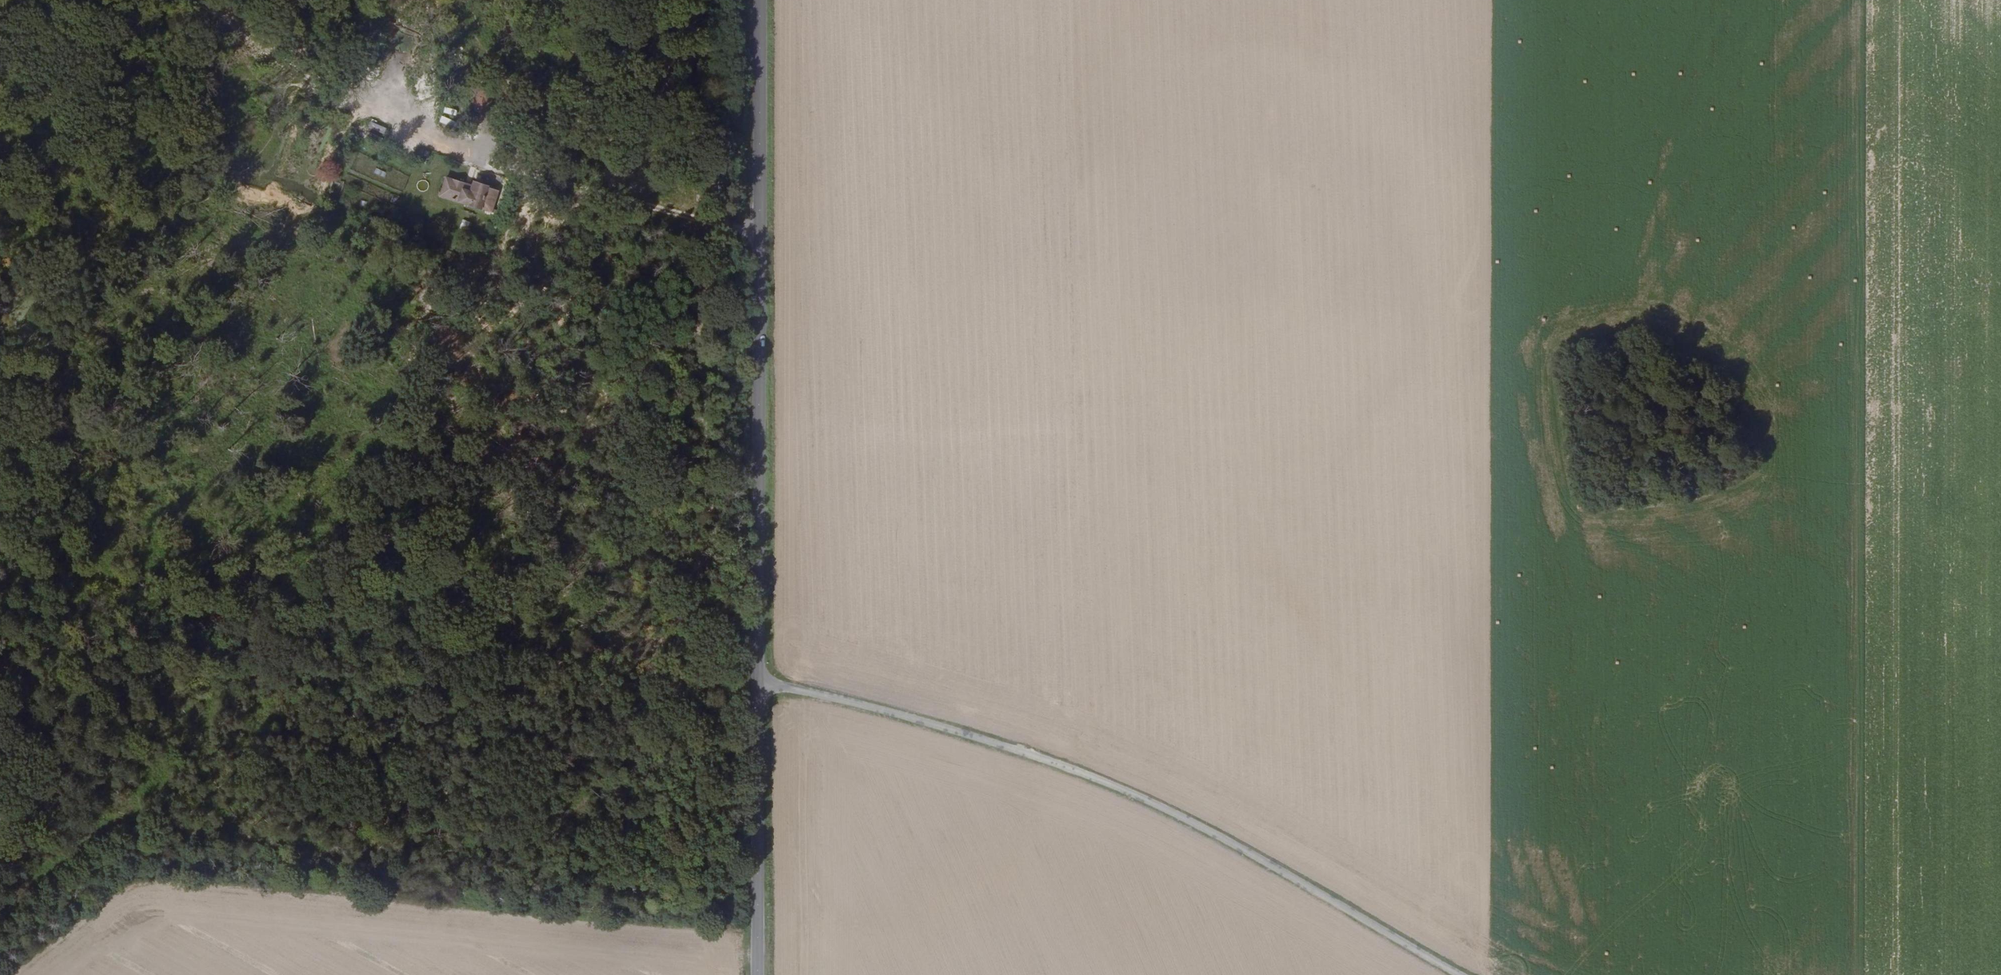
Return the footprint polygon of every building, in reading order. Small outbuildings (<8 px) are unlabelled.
[(369,121),(366,128),(382,134),(385,128),(369,121)] [(375,167),(373,172),(383,177),(386,172),(375,167)] [(457,183),(507,199),(513,181),(488,172),(487,176),(462,167),(457,183)]
